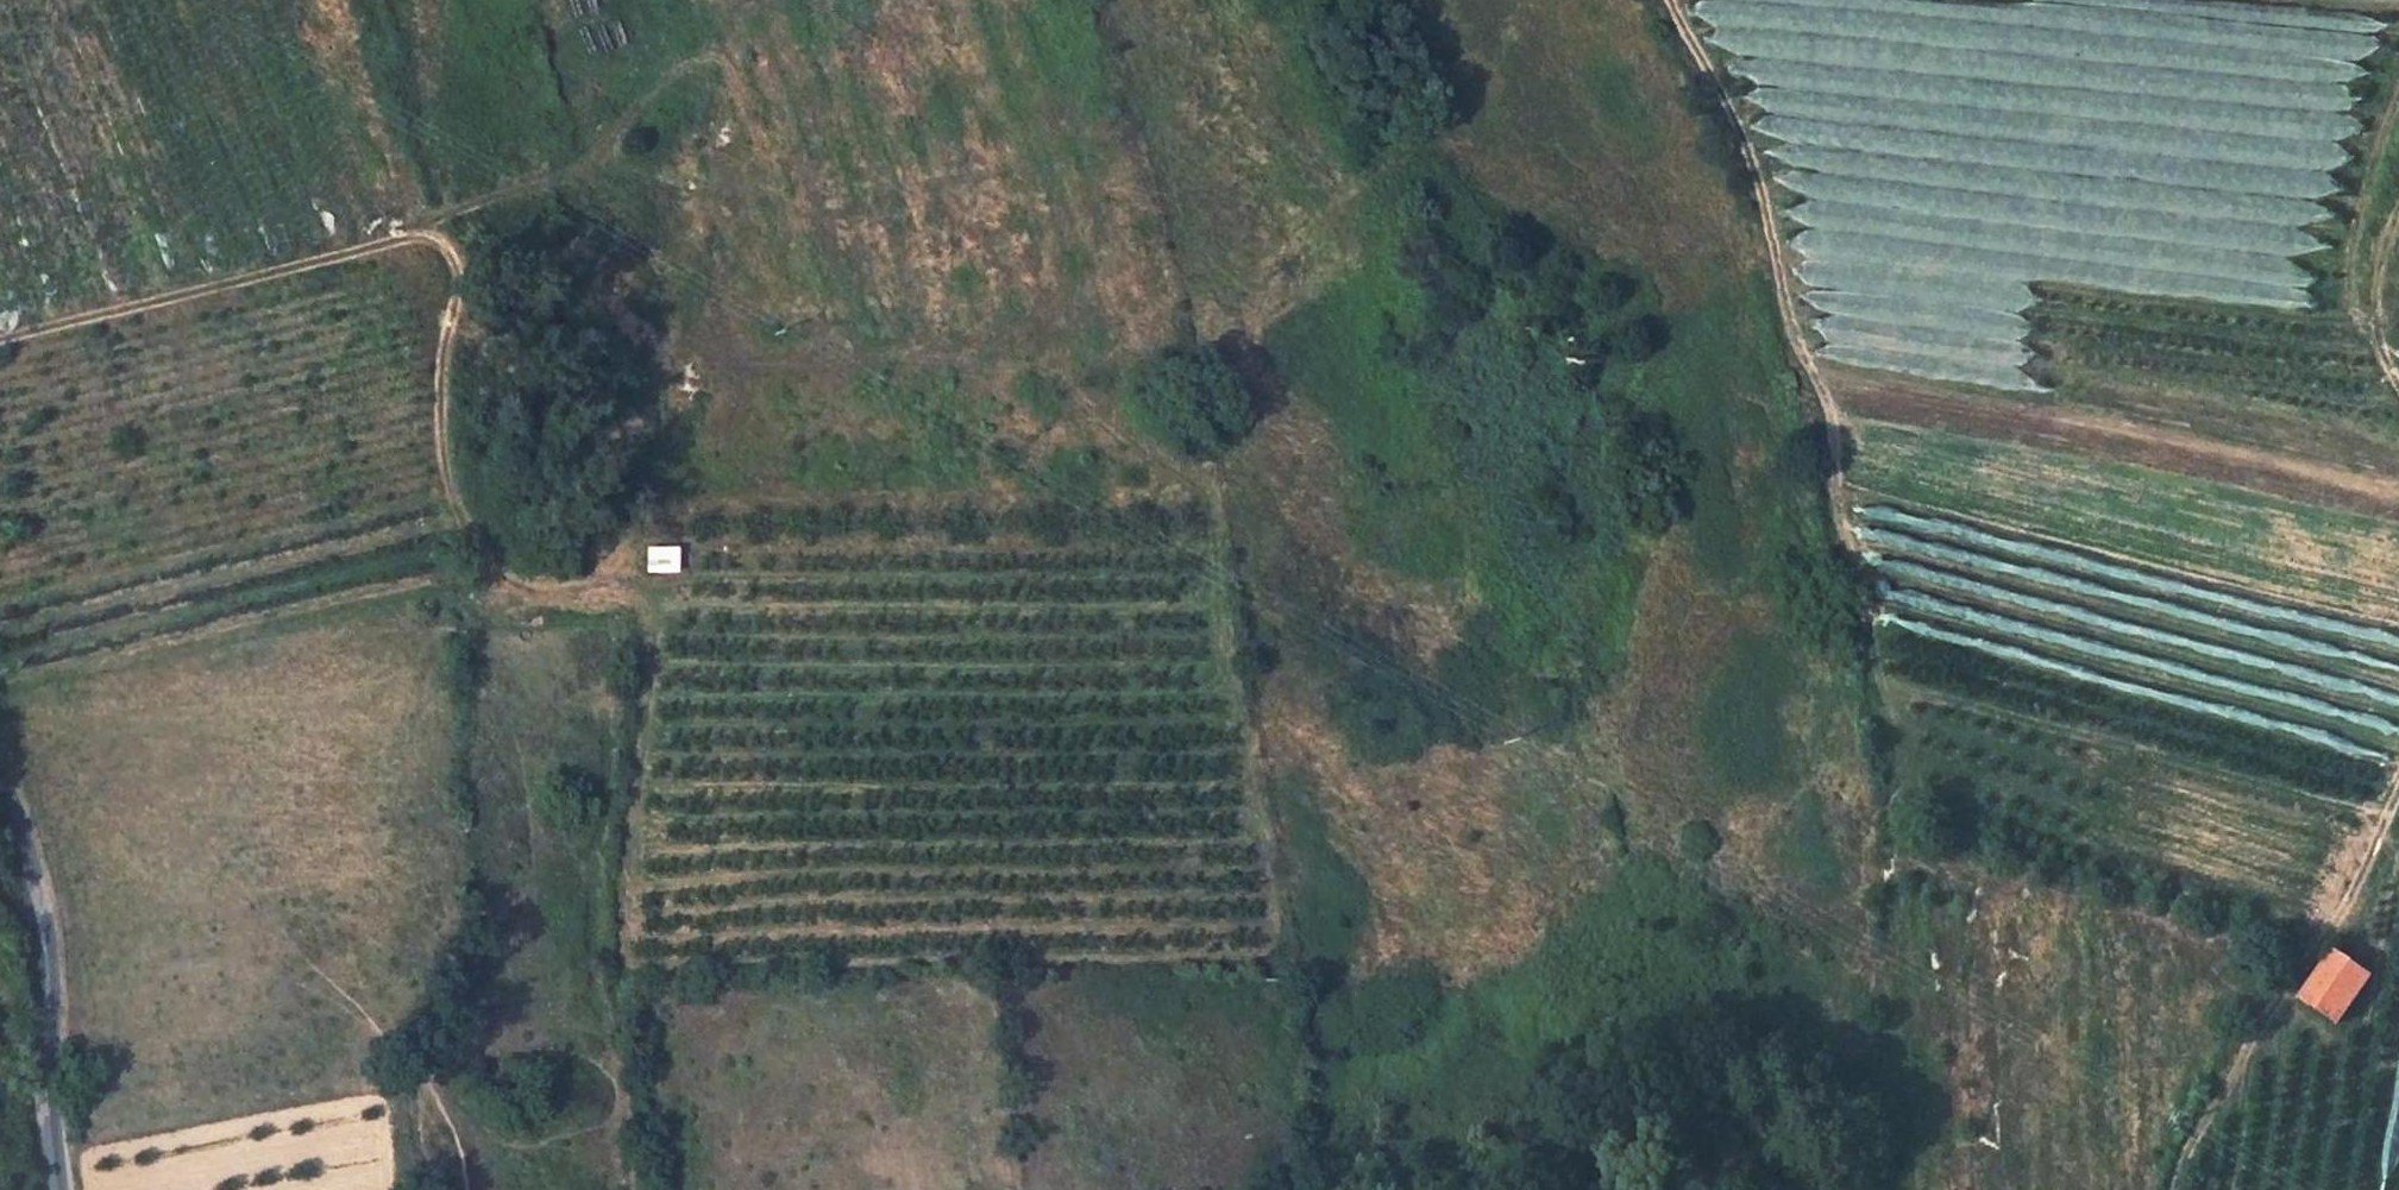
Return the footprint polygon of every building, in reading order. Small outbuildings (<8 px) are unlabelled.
[(652,549),(651,571),(676,573),(677,550),(652,549)] [(2305,1001),(2339,1024),(2371,977),(2337,954),(2305,1001)]
